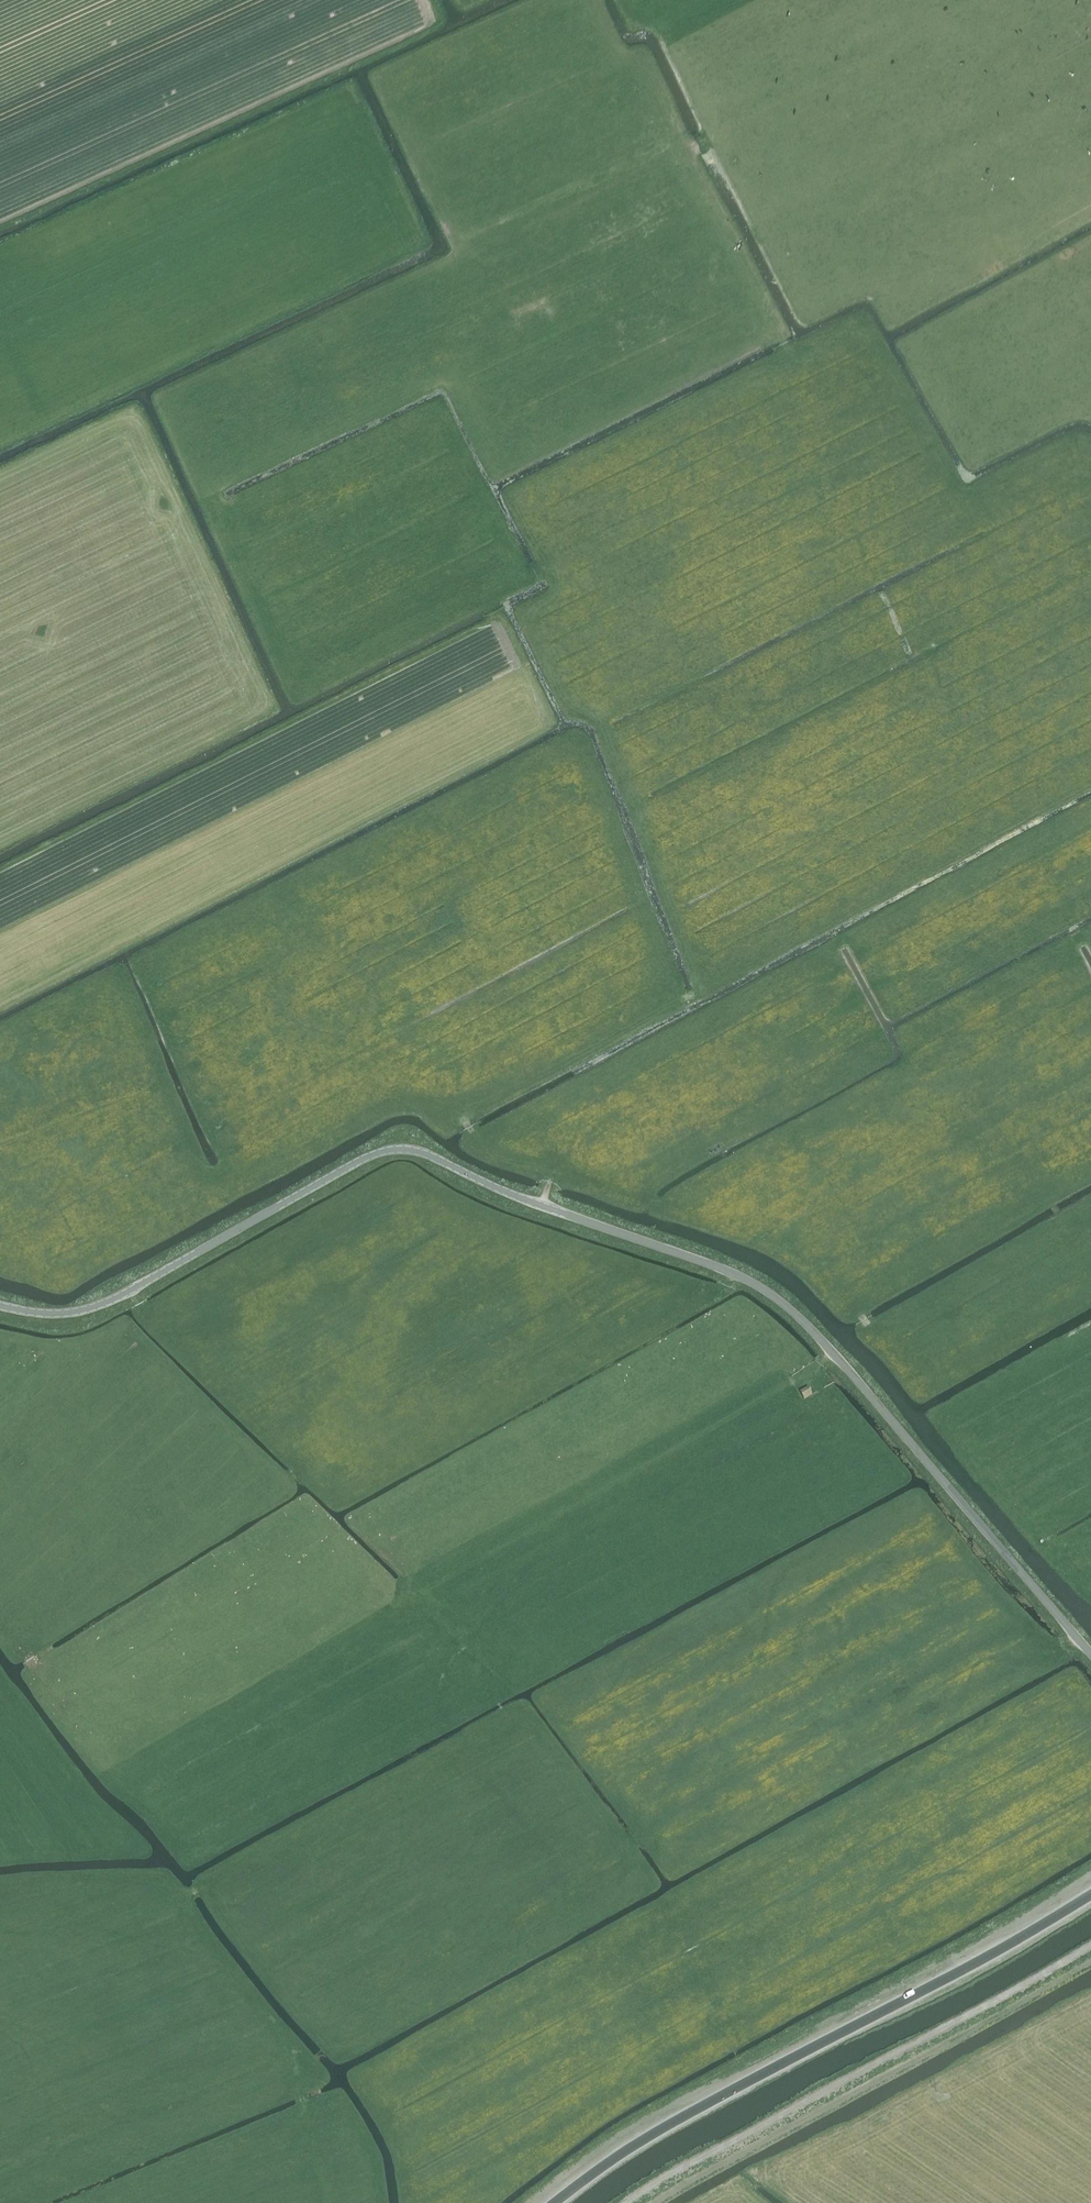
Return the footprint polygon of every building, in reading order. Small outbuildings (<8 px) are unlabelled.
[(809,1387),(800,1393),(804,1399),(812,1394),(809,1387)]
